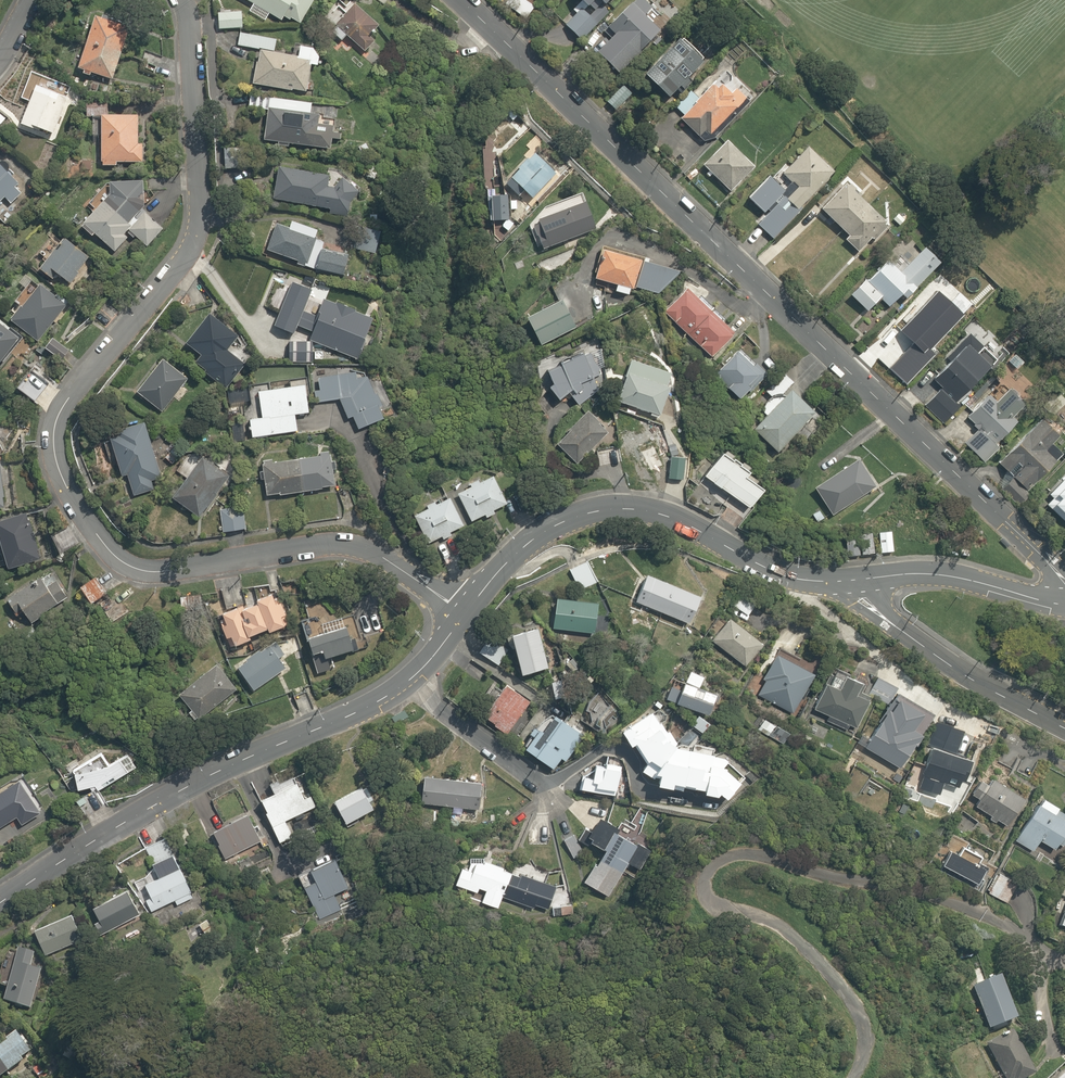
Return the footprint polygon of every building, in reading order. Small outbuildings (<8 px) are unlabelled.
[(255,4),(250,13),(267,22),(271,13),(282,19),(284,16),(300,24),(313,0),(247,0),(255,4)] [(377,21),(356,2),(355,4),(351,0),(350,0),(346,4),(341,0),(336,0),(318,20),(330,31),(340,40),(347,33),(365,49),(375,38),(368,31),(377,21)] [(504,5),(529,21),(538,8),(527,0),(507,0),(504,5)] [(580,8),(588,16),(596,8),(602,13),(614,0),(572,0),(580,8)] [(592,55),(615,77),(658,33),(641,17),(650,7),(643,0),(631,0),(628,4),(604,29),(611,35),(592,55)] [(244,7),(217,9),(218,28),(246,26),(244,7)] [(587,18),(579,10),(562,27),(570,35),(578,42),(595,25),(587,18)] [(130,25),(94,14),(78,64),(83,66),(81,71),(90,74),(91,71),(113,78),(130,25)] [(275,49),(277,36),(257,34),(239,31),(237,45),(255,47),(251,84),(310,91),(313,73),(308,72),(310,63),(316,64),(319,46),(319,45),(298,42),(297,51),(275,49)] [(641,77),(665,99),(674,89),(679,94),(692,81),(687,76),(698,63),(675,41),(641,77)] [(730,91),(716,78),(697,98),(690,91),(674,107),(681,114),(677,118),(697,138),(705,129),(711,135),(746,99),(734,87),(730,91)] [(20,121),(32,127),(34,123),(54,132),(70,96),(47,86),(44,92),(34,87),(20,121)] [(768,104),(760,113),(769,121),(777,112),(768,104)] [(269,105),(265,137),(328,145),(329,139),(337,140),(340,122),(331,121),(332,113),(269,105)] [(138,141),(138,112),(100,112),(99,164),(145,165),(146,141),(138,141)] [(724,140),(699,166),(727,193),(752,168),(724,140)] [(557,171),(533,148),(503,180),(527,202),(557,171)] [(762,217),(755,225),(771,239),(832,174),(805,149),(779,176),(790,186),(783,192),(766,176),(744,200),(762,217)] [(19,175),(0,160),(0,219),(23,192),(12,183),(19,175)] [(165,225),(144,208),(157,191),(125,165),(108,186),(112,190),(96,209),(92,206),(78,223),(113,251),(127,235),(145,249),(165,225)] [(328,175),(279,165),(273,197),(322,207),(329,208),(328,213),(348,217),(349,212),(353,190),(355,182),(336,178),(334,187),(326,185),(328,175)] [(867,241),(872,246),(889,228),(843,184),(818,210),(848,238),(843,243),(855,254),(860,249),(867,241)] [(508,193),(490,194),(491,215),(509,214),(508,193)] [(529,219),(539,249),(595,229),(585,199),(529,219)] [(277,223),(266,251),(303,264),(313,236),(277,223)] [(379,227),(360,224),(356,249),(374,252),(379,227)] [(55,274),(69,285),(93,254),(65,232),(38,266),(53,277),(55,274)] [(627,292),(629,286),(664,296),(673,264),(602,245),(593,277),(613,282),(612,288),(627,292)] [(347,257),(320,248),(314,267),(341,276),(347,257)] [(902,300),(915,286),(934,265),(917,249),(898,270),(884,258),(848,297),(865,312),(877,299),(888,308),(898,296),(902,300)] [(311,330),(308,337),(358,357),(374,316),(323,296),(316,314),(305,310),(314,287),(291,278),(273,323),(294,332),(297,325),(311,330)] [(21,306),(10,319),(36,341),(68,305),(42,282),(39,286),(33,280),(15,301),(21,306)] [(686,333),(711,307),(686,283),(661,308),(686,333)] [(559,295),(523,314),(539,344),(575,325),(559,295)] [(711,307),(686,333),(709,355),(734,330),(711,307)] [(209,310),(185,342),(215,366),(240,334),(209,310)] [(6,362),(22,340),(15,334),(18,331),(0,317),(0,358),(6,362)] [(937,342),(913,319),(887,347),(912,370),(937,342)] [(968,337),(964,342),(929,379),(939,388),(923,406),(939,420),(944,425),(960,407),(955,403),(990,365),(976,353),(981,348),(968,337)] [(312,340),(288,339),(287,362),(311,363),(312,340)] [(734,346),(712,371),(739,396),(762,371),(734,346)] [(570,394),(574,404),(606,390),(588,347),(543,366),(557,399),(570,394)] [(676,371),(630,354),(614,399),(660,416),(676,371)] [(162,358),(134,392),(160,414),(189,380),(162,358)] [(375,368),(311,369),(315,401),(339,398),(347,419),(352,417),(356,428),(394,412),(375,368)] [(766,415),(753,428),(777,451),(790,438),(801,448),(820,428),(810,418),(813,414),(789,391),(784,397),(781,394),(793,380),(783,371),(765,391),(772,397),(760,409),(766,415)] [(294,412),(310,409),(306,380),(255,387),(259,413),(246,414),(250,438),(262,437),(297,432),(294,412)] [(994,403),(988,397),(965,419),(978,432),(964,446),(978,460),(981,463),(999,445),(996,443),(1027,412),(1006,391),(994,403)] [(607,430),(583,407),(553,439),(576,461),(607,430)] [(126,477),(132,496),(154,490),(152,480),(158,478),(143,420),(108,429),(121,478),(126,477)] [(1011,479),(1024,491),(1058,455),(1049,446),(1056,438),(1037,420),(995,464),(1006,474),(1015,464),(1020,469),(1011,479)] [(653,442),(638,450),(650,472),(665,464),(653,442)] [(747,469),(750,465),(721,445),(701,474),(747,506),(764,481),(747,469)] [(230,474),(200,454),(171,496),(200,517),(230,474)] [(328,454),(260,461),(264,496),(332,488),(328,454)] [(857,458),(814,487),(832,514),(875,485),(857,458)] [(1039,503),(1064,526),(1064,473),(1039,503)] [(505,501),(490,475),(481,480),(479,477),(471,482),(472,485),(458,494),(473,519),(484,512),(487,516),(494,512),(492,509),(505,501)] [(427,507),(414,514),(428,541),(441,535),(442,538),(451,533),(449,530),(464,523),(449,496),(437,502),(436,500),(426,505),(427,507)] [(241,506),(220,509),(223,532),(244,529),(241,506)] [(0,521),(0,547),(6,567),(42,557),(38,544),(46,542),(40,523),(33,525),(29,513),(0,521)] [(871,531),(858,534),(863,554),(876,551),(871,531)] [(588,560),(568,571),(578,590),(599,579),(588,560)] [(647,572),(635,600),(688,623),(700,595),(647,572)] [(105,593),(95,573),(79,582),(88,601),(105,593)] [(26,611),(32,621),(58,606),(56,602),(65,597),(54,578),(45,584),(39,575),(14,590),(4,596),(17,617),(26,611)] [(267,625),(269,631),(290,623),(278,589),(216,613),(228,646),(249,638),(247,633),(267,625)] [(739,590),(730,602),(747,615),(756,603),(739,590)] [(129,610),(118,592),(100,603),(111,621),(129,610)] [(597,599),(555,595),(552,628),(593,632),(597,599)] [(729,611),(708,640),(746,667),(766,637),(729,611)] [(324,624),(321,616),(299,624),(318,674),(336,667),(332,659),(364,647),(351,614),(324,624)] [(538,625),(508,633),(519,674),(549,667),(538,625)] [(490,637),(480,652),(497,664),(508,649),(490,637)] [(279,660),(283,656),(272,641),(237,666),(255,690),(285,668),(279,660)] [(779,649),(756,692),(792,712),(816,668),(779,649)] [(237,688),(215,660),(176,690),(190,708),(187,711),(194,720),(210,707),(215,712),(222,707),(218,702),(237,688)] [(834,667),(813,708),(854,728),(875,687),(834,667)] [(701,685),(705,675),(689,668),(684,679),(671,674),(661,697),(706,716),(717,691),(701,685)] [(499,726),(495,731),(503,737),(530,700),(504,681),(481,713),(499,726)] [(932,713),(894,692),(865,747),(902,767),(932,713)] [(702,785),(701,790),(702,790),(718,793),(719,788),(725,795),(740,781),(712,752),(681,745),(665,721),(667,719),(657,704),(620,728),(630,743),(636,740),(647,757),(639,768),(652,777),(656,772),(654,780),(672,784),(673,779),(702,785)] [(551,710),(526,747),(554,767),(560,758),(565,761),(584,734),(580,730),(551,710)] [(698,713),(690,722),(703,733),(711,724),(698,713)] [(787,728),(760,714),(752,729),(779,743),(787,728)] [(960,781),(965,782),(974,755),(932,741),(917,787),(939,794),(943,782),(958,787),(960,781)] [(89,782),(93,789),(137,766),(129,750),(108,761),(101,748),(67,766),(78,787),(89,782)] [(592,775),(582,773),(579,788),(614,795),(621,764),(596,758),(592,775)] [(979,800),(975,807),(1005,826),(1025,795),(994,776),(993,778),(982,770),(968,793),(979,800)] [(480,777),(422,773),(420,803),(477,808),(480,777)] [(0,785),(0,827),(16,817),(19,815),(37,804),(18,774),(0,785)] [(266,810),(263,812),(272,828),(279,841),(294,834),(286,820),(313,806),(297,776),(259,796),(266,810)] [(368,799),(373,796),(365,780),(332,798),(344,821),(372,805),(368,799)] [(1063,816),(1064,813),(1064,809),(1042,795),(1014,841),(1033,853),(1039,841),(1053,849),(1057,843),(1063,846),(1064,843),(1064,817),(1063,816)] [(19,815),(16,817),(22,827),(43,814),(37,804),(19,815)] [(246,812),(211,830),(226,858),(261,840),(246,812)] [(580,835),(578,838),(566,841),(573,856),(586,849),(583,845),(587,838),(603,848),(585,880),(608,893),(627,862),(639,869),(651,849),(639,842),(637,844),(614,830),(617,826),(600,816),(591,830),(585,826),(580,835)] [(951,849),(942,865),(975,883),(984,867),(976,862),(981,854),(962,844),(958,852),(951,849)] [(145,898),(152,910),(172,899),(175,905),(193,895),(169,853),(151,862),(159,876),(144,884),(150,895),(145,898)] [(347,884),(334,855),(297,872),(318,918),(341,907),(333,891),(347,884)] [(467,867),(461,865),(455,882),(478,890),(479,887),(486,889),(481,902),(497,908),(510,868),(500,865),(501,862),(484,856),(483,861),(471,857),(467,867)] [(998,870),(986,891),(1006,903),(1018,882),(998,870)] [(512,872),(504,899),(533,908),(534,905),(548,909),(555,885),(512,872)] [(95,904),(107,927),(139,910),(126,887),(95,904)] [(1056,922),(1064,926),(1064,904),(1056,922)] [(37,932),(46,954),(84,938),(75,916),(37,932)] [(29,967),(33,951),(19,948),(7,1000),(33,1006),(41,970),(29,967)] [(1015,1018),(1000,974),(974,982),(989,1026),(1015,1018)] [(1,1044),(0,1045),(0,1074),(23,1058),(21,1055),(28,1050),(14,1030),(0,1040),(0,1043),(1,1044)] [(986,1044),(1005,1077),(1018,1077),(1032,1070),(1010,1031),(986,1044)] [(1051,1077),(1064,1077),(1064,1065),(1051,1077)]
